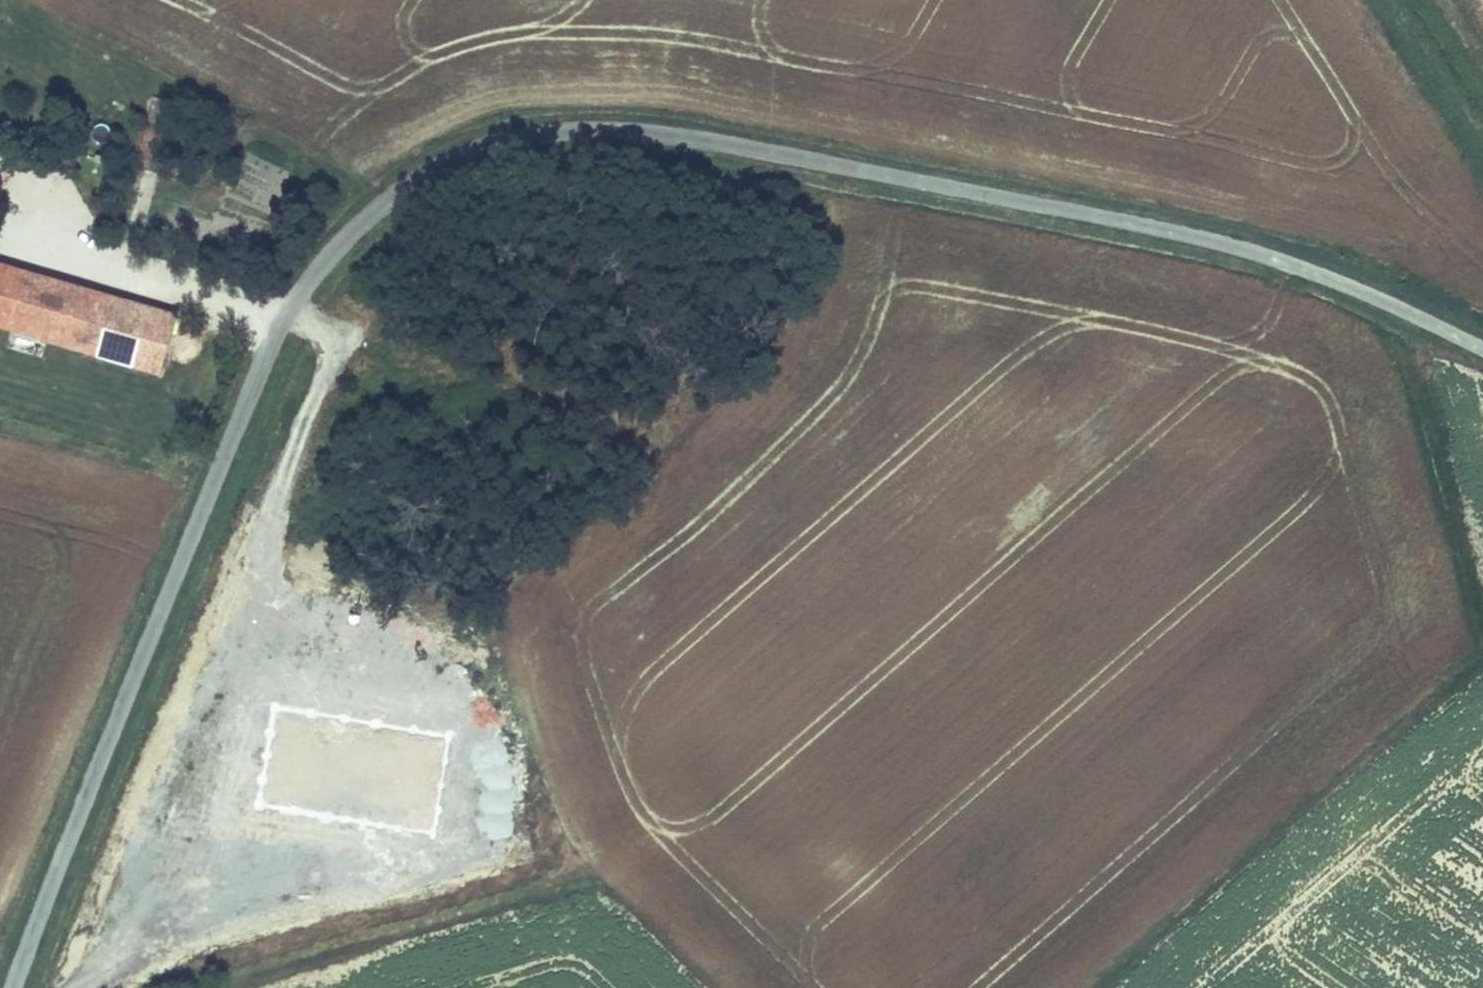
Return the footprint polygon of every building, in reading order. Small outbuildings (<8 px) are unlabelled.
[(95,290),(99,270),(52,259),(49,278),(0,267),(0,331),(83,350),(95,290)] [(165,306),(95,290),(83,350),(149,366),(165,306)]
